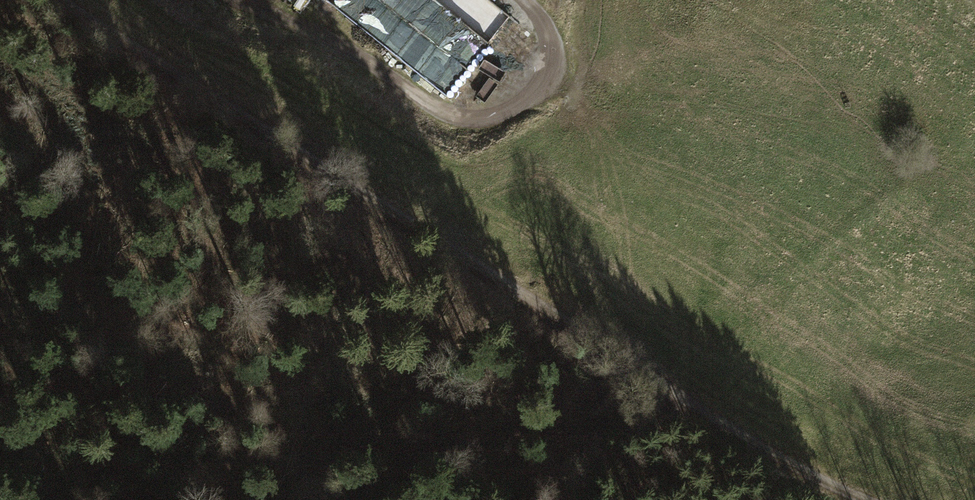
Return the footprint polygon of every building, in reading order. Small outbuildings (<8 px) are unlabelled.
[(499,0),(386,0),(471,66),(513,12),(499,0)]
